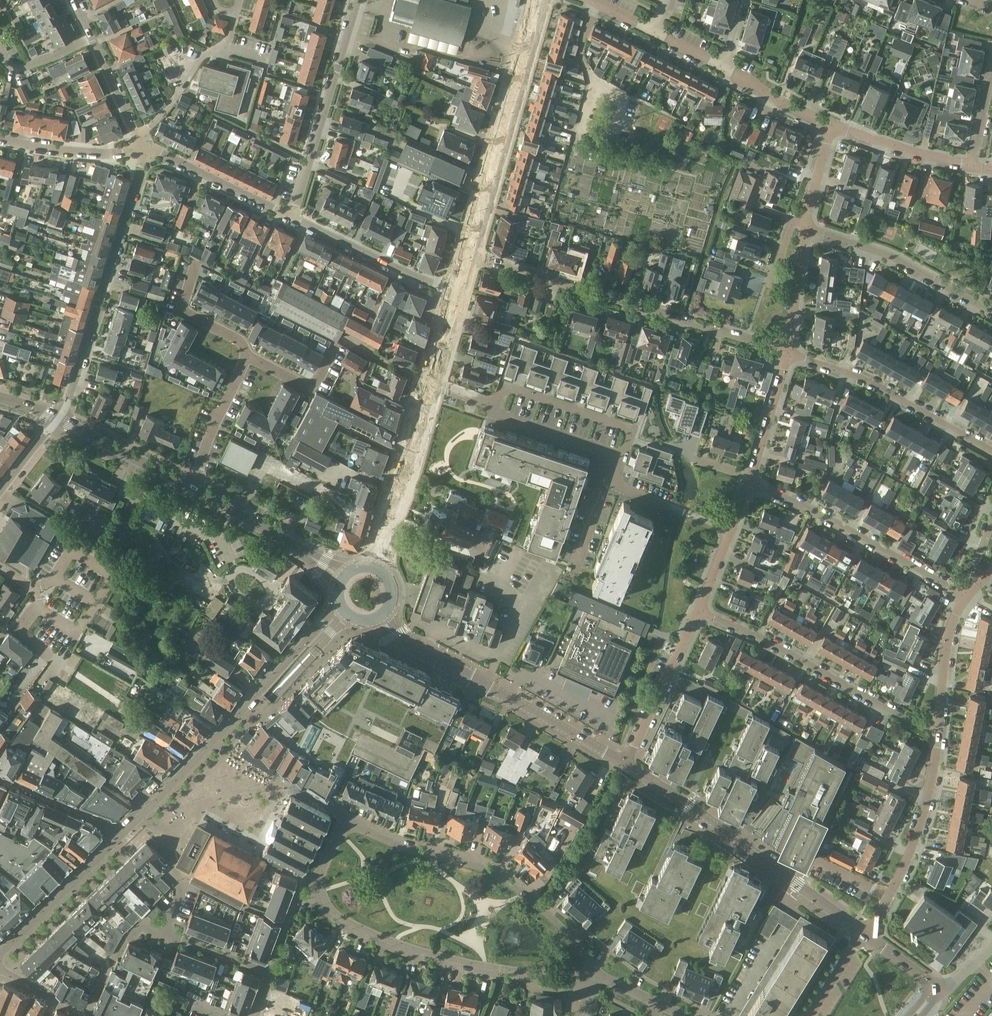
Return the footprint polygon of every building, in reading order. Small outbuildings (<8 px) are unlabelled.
[(32,9),(49,1),(49,0),(27,0),(32,9)] [(55,10),(52,5),(59,1),(59,0),(49,0),(49,1),(32,9),(37,19),(55,10)] [(94,9),(111,0),(90,0),(94,9)] [(104,11),(97,14),(103,24),(117,17),(114,12),(126,6),(123,0),(111,7),(105,10),(104,11)] [(200,15),(207,12),(208,11),(208,10),(207,10),(203,0),(201,0),(191,5),(197,16),(200,15)] [(283,12),(288,13),(292,0),(287,0),(283,12)] [(333,0),(319,0),(317,6),(330,10),(333,0)] [(467,5),(449,0),(394,0),(389,19),(411,26),(410,30),(408,36),(407,41),(457,54),(458,50),(459,44),(461,44),(471,6),(467,5)] [(733,11),(737,0),(718,0),(718,1),(715,0),(710,0),(708,4),(716,6),(733,11)] [(876,2),(885,6),(883,11),(891,15),(897,0),(877,0),(876,2)] [(927,2),(921,0),(914,0),(912,5),(901,1),(895,18),(906,23),(907,21),(918,25),(927,2)] [(27,1),(20,4),(22,10),(29,6),(27,1)] [(266,15),(269,4),(257,1),(254,12),(266,15)] [(487,32),(510,39),(519,8),(495,2),(487,32)] [(943,9),(927,2),(918,25),(931,31),(930,33),(940,37),(939,41),(945,44),(951,16),(941,12),(943,9)] [(759,12),(751,10),(746,24),(764,29),(768,15),(773,16),(775,9),(761,4),(759,12)] [(10,15),(20,10),(18,5),(8,11),(10,15)] [(327,22),(330,10),(317,6),(316,10),(315,10),(313,18),(327,22)] [(729,26),(733,11),(716,6),(709,30),(723,34),(726,25),(729,26)] [(169,26),(177,22),(171,8),(163,12),(169,26)] [(46,27),(66,17),(67,17),(65,12),(58,16),(55,10),(37,19),(43,29),(40,30),(43,36),(47,33),(46,32),(48,31),(46,27)] [(207,12),(200,15),(204,25),(212,27),(214,19),(210,18),(207,12)] [(273,28),(263,25),(266,15),(254,12),(249,28),(256,30),(254,37),(269,41),(273,28)] [(144,13),(138,16),(140,22),(146,19),(144,13)] [(557,23),(572,27),(573,23),(581,25),(583,20),(575,18),(575,17),(560,13),(557,23)] [(283,16),(281,21),(292,24),(294,19),(283,16)] [(51,37),(71,27),(66,17),(46,27),(48,31),(51,37)] [(117,17),(103,24),(108,33),(121,26),(128,22),(125,17),(118,21),(117,17)] [(129,20),(131,26),(140,22),(137,17),(129,20)] [(214,19),(212,27),(212,29),(225,33),(228,21),(215,17),(214,19)] [(21,35),(35,28),(32,22),(18,30),(21,35)] [(580,30),(572,27),(557,23),(554,33),(569,37),(570,32),(578,35),(580,30)] [(757,53),(764,29),(746,24),(742,38),(746,39),(743,49),(757,53)] [(595,46),(603,29),(594,25),(587,37),(592,40),(591,44),(595,46)] [(876,33),(875,36),(882,39),(887,28),(880,25),(876,33)] [(115,49),(130,42),(129,40),(144,33),(141,26),(111,40),(115,49)] [(803,46),(811,28),(805,26),(798,44),(803,46)] [(71,27),(51,37),(55,44),(54,45),(52,43),(48,45),(51,50),(76,37),(71,27)] [(205,28),(198,39),(205,44),(207,41),(206,37),(207,35),(206,34),(208,30),(205,28)] [(182,29),(175,32),(176,33),(178,39),(184,36),(182,29)] [(309,41),(323,45),(326,34),(307,29),(305,34),(311,36),(309,41)] [(605,47),(612,34),(603,29),(595,46),(599,48),(601,44),(605,47)] [(40,30),(34,34),(37,39),(43,36),(40,30)] [(282,40),(284,34),(278,32),(276,39),(282,40)] [(567,44),(569,37),(554,33),(552,42),(566,46),(576,49),(578,45),(572,43),(571,45),(567,44)] [(960,59),(980,63),(983,50),(979,49),(980,41),(962,37),(962,35),(955,33),(953,39),(958,40),(956,49),(962,50),(960,59)] [(612,54),(620,38),(612,34),(605,47),(610,49),(608,52),(612,54)] [(130,42),(115,49),(120,59),(132,53),(134,59),(144,55),(142,50),(154,45),(150,36),(137,41),(138,43),(132,46),(130,42)] [(834,55),(840,40),(834,37),(827,53),(834,55)] [(913,44),(894,37),(889,51),(907,58),(913,44)] [(623,56),(629,43),(620,38),(612,54),(616,56),(618,53),(623,56)] [(840,40),(834,55),(840,58),(846,43),(840,40)] [(319,57),(323,45),(309,41),(306,53),(319,57)] [(563,56),(565,49),(570,50),(569,52),(575,54),(576,49),(566,46),(552,42),(549,52),(563,56)] [(630,64),(639,47),(630,42),(629,43),(623,56),(628,58),(626,62),(630,64)] [(165,54),(173,50),(170,45),(162,48),(165,54)] [(372,57),(384,63),(385,60),(391,62),(393,56),(379,51),(371,47),(368,54),(373,56),(372,57)] [(641,65),(647,52),(639,47),(630,64),(635,66),(636,63),(641,65)] [(869,70),(875,55),(877,50),(871,47),(870,51),(867,50),(861,67),(869,70)] [(804,76),(813,54),(802,50),(798,56),(791,71),(804,76)] [(546,61),(560,65),(561,63),(563,56),(549,52),(546,61)] [(641,65),(636,74),(641,76),(643,71),(648,74),(650,69),(656,57),(647,52),(641,65)] [(316,68),(319,57),(306,53),(302,64),(316,68)] [(86,62),(82,54),(65,62),(64,59),(53,64),(56,71),(67,66),(69,70),(86,62)] [(813,54),(804,76),(815,81),(825,59),(813,54)] [(272,74),(277,57),(271,55),(266,72),(272,74)] [(875,55),(869,70),(876,73),(882,57),(875,55)] [(657,77),(665,61),(656,57),(650,69),(654,71),(653,75),(657,77)] [(123,76),(136,70),(134,66),(139,63),(141,61),(140,58),(132,61),(119,67),(123,76)] [(604,58),(600,67),(605,69),(609,61),(604,58)] [(915,61),(917,67),(926,64),(924,58),(915,61)] [(977,76),(980,63),(960,59),(958,67),(952,66),(950,76),(967,80),(968,74),(977,76)] [(372,80),(376,66),(370,64),(361,61),(355,77),(370,83),(372,80)] [(559,68),(560,65),(546,61),(543,71),(557,75),(559,68)] [(667,78),(673,65),(665,61),(657,77),(661,79),(663,76),(667,78)] [(70,70),(57,76),(53,78),(56,82),(66,78),(67,81),(73,78),(90,71),(86,62),(70,70)] [(250,71),(251,69),(228,62),(225,71),(220,70),(220,68),(207,64),(205,71),(202,70),(199,80),(202,81),(201,84),(220,90),(214,109),(237,115),(245,90),(247,91),(251,77),(249,76),(250,71)] [(316,68),(302,64),(296,63),(295,68),(301,70),(298,79),(311,83),(316,68)] [(252,64),(250,71),(261,74),(263,67),(252,64)] [(384,64),(382,72),(396,77),(398,69),(384,64)] [(469,86),(490,95),(495,81),(489,80),(492,71),(470,65),(467,73),(473,75),(470,86),(469,86)] [(676,82),(682,70),(673,65),(667,78),(672,80),(670,84),(674,86),(676,82)] [(840,91),(850,69),(843,67),(841,73),(835,71),(828,87),(840,91)] [(850,69),(840,91),(852,97),(859,81),(852,78),(855,72),(850,69)] [(140,78),(148,75),(146,72),(143,71),(138,74),(136,70),(123,76),(127,84),(140,78)] [(674,86),(671,91),(669,97),(673,99),(681,85),(685,87),(691,75),(682,70),(676,82),(674,86)] [(557,77),(557,75),(543,71),(543,72),(540,80),(555,84),(557,77)] [(925,80),(933,78),(932,71),(924,73),(925,80)] [(88,101),(104,93),(95,73),(79,81),(88,101)] [(131,92),(144,86),(142,83),(147,80),(149,78),(148,75),(140,78),(127,84),(131,92)] [(692,95),(700,79),(691,75),(685,87),(690,89),(688,93),(692,95)] [(973,81),(967,80),(950,76),(948,75),(946,81),(949,82),(948,87),(954,88),(952,96),(972,101),(975,87),(971,87),(973,81)] [(27,78),(22,81),(27,90),(32,87),(27,78)] [(703,96),(709,84),(700,79),(692,95),(696,97),(698,94),(703,96)] [(266,96),(270,81),(264,80),(260,94),(266,96)] [(572,90),(555,84),(540,80),(537,90),(552,94),(553,89),(571,94),(572,90)] [(881,113),(889,96),(892,98),(898,83),(893,80),(888,92),(870,84),(861,104),(881,113)] [(486,106),(490,95),(469,86),(470,86),(466,84),(463,92),(458,90),(455,95),(470,101),(471,100),(486,106)] [(709,84),(703,96),(708,99),(712,101),(713,98),(718,88),(709,84)] [(64,85),(58,88),(61,95),(67,92),(64,85)] [(931,85),(923,85),(922,93),(930,94),(931,85)] [(30,98),(24,86),(18,89),(24,101),(30,98)] [(148,94),(155,91),(154,88),(151,87),(146,90),(144,86),(131,92),(135,100),(148,94)] [(360,109),(368,111),(371,98),(372,95),(353,88),(348,103),(361,107),(360,109)] [(291,102),(305,106),(308,94),(295,89),(291,102)] [(444,90),(441,92),(446,101),(449,100),(450,97),(447,91),(444,90)] [(537,90),(535,100),(549,104),(548,106),(553,107),(554,104),(549,103),(552,94),(537,90)] [(138,109),(152,102),(150,99),(155,96),(156,94),(155,91),(148,94),(135,100),(138,108),(138,109)] [(392,105),(394,98),(379,91),(376,98),(392,105)] [(897,96),(888,116),(907,124),(908,120),(913,122),(914,120),(919,123),(929,103),(902,91),(899,97),(897,96)] [(470,101),(455,95),(453,94),(451,102),(458,104),(455,113),(461,115),(458,124),(477,130),(484,112),(471,108),(473,102),(470,101)] [(179,99),(189,104),(191,100),(181,96),(179,99)] [(969,114),(972,101),(952,96),(950,105),(944,103),(943,110),(942,114),(959,117),(960,112),(969,114)] [(110,111),(105,98),(99,101),(97,98),(88,103),(88,104),(83,106),(86,112),(93,109),(96,117),(110,111)] [(712,101),(708,99),(705,104),(706,104),(705,117),(722,118),(722,105),(713,105),(713,98),(712,101)] [(535,100),(531,111),(546,115),(548,109),(553,110),(553,107),(548,106),(549,104),(535,100)] [(742,103),(739,101),(734,109),(732,108),(729,114),(732,116),(731,120),(740,125),(734,134),(744,139),(752,124),(746,121),(748,117),(747,116),(751,108),(747,106),(745,104),(742,103)] [(152,102),(138,109),(142,117),(155,110),(163,107),(161,104),(158,104),(153,106),(152,102)] [(301,117),(305,106),(291,102),(288,113),(301,117)] [(259,116),(260,116),(262,110),(256,108),(254,115),(259,116)] [(26,131),(30,112),(17,110),(13,128),(26,131)] [(544,120),(546,115),(531,111),(529,119),(543,123),(542,128),(560,133),(561,128),(551,126),(552,122),(544,120)] [(39,133),(43,115),(30,112),(26,131),(39,133)] [(161,136),(160,139),(170,144),(182,118),(172,113),(167,124),(161,121),(156,133),(161,136)] [(298,128),(301,117),(288,113),(284,124),(298,128)] [(959,117),(942,114),(938,113),(937,113),(935,119),(941,120),(940,124),(945,126),(944,134),(963,139),(966,125),(957,123),(959,117)] [(52,136),(56,117),(43,115),(39,133),(52,136)] [(105,142),(117,136),(121,135),(122,131),(115,115),(97,123),(89,127),(83,127),(83,140),(89,140),(89,138),(95,138),(98,136),(100,142),(104,140),(105,142)] [(355,137),(372,143),(384,146),(385,144),(373,140),(375,135),(366,132),(368,123),(360,121),(344,116),(340,127),(357,133),(355,137)] [(56,117),(52,136),(65,138),(68,119),(56,117)] [(180,149),(187,133),(180,130),(185,119),(182,118),(170,144),(180,149)] [(221,128),(224,122),(218,119),(215,125),(221,128)] [(540,135),(542,128),(543,123),(529,119),(526,130),(525,131),(540,135)] [(778,125),(780,121),(774,119),(769,133),(775,135),(776,131),(783,134),(780,141),(788,144),(785,150),(792,153),(794,153),(796,147),(797,147),(798,146),(800,140),(802,134),(785,127),(778,125)] [(74,135),(81,134),(78,122),(71,123),(74,135)] [(194,131),(197,124),(192,122),(189,129),(194,131)] [(224,122),(221,128),(227,131),(231,125),(224,122)] [(758,145),(766,129),(754,123),(753,126),(748,138),(747,140),(751,141),(758,145)] [(294,142),(298,128),(284,124),(280,138),(289,140),(294,142)] [(416,138),(421,128),(410,124),(406,133),(416,138)] [(240,138),(243,131),(237,128),(234,135),(240,138)] [(685,128),(681,137),(689,140),(693,132),(685,128)] [(243,131),(240,138),(245,140),(248,134),(243,131)] [(436,151),(467,165),(475,144),(444,131),(436,150),(436,151)] [(538,142),(540,135),(525,131),(523,140),(537,144),(535,150),(542,152),(543,150),(553,153),(554,149),(544,146),(544,144),(538,142)] [(187,133),(180,149),(189,153),(197,138),(187,133)] [(333,150),(345,154),(350,156),(354,139),(341,135),(340,140),(336,139),(333,150)] [(259,147),(262,141),(256,138),(253,144),(259,147)] [(436,151),(436,150),(409,138),(402,153),(393,149),(392,150),(391,149),(388,159),(426,175),(428,170),(436,151)] [(534,154),(535,150),(537,144),(523,140),(520,150),(534,154)] [(203,166),(210,151),(200,146),(193,161),(203,166)] [(278,156),(281,150),(275,147),(272,153),(278,156)] [(281,150),(278,156),(285,159),(288,153),(281,150)] [(350,156),(345,154),(333,150),(329,162),(338,165),(337,168),(345,171),(350,156)] [(534,155),(534,154),(520,150),(517,159),(532,163),(530,169),(537,172),(538,169),(548,172),(549,168),(539,165),(540,162),(533,159),(534,155)] [(212,171),(220,156),(210,151),(203,166),(212,171)] [(461,185),(467,165),(436,151),(428,170),(461,185)] [(741,169),(747,171),(754,153),(748,151),(741,169)] [(843,166),(856,171),(860,159),(847,154),(847,155),(845,154),(843,161),(845,162),(843,166)] [(222,176),(229,160),(220,156),(212,171),(222,176)] [(0,170),(0,177),(4,179),(5,173),(12,175),(16,161),(4,157),(0,170)] [(528,174),(530,169),(532,163),(517,159),(514,170),(528,174)] [(71,172),(77,174),(80,162),(74,160),(71,172)] [(231,180),(238,165),(229,160),(222,176),(231,180)] [(871,176),(876,164),(869,162),(865,174),(871,176)] [(28,182),(29,178),(43,180),(45,166),(31,164),(30,169),(23,168),(21,181),(28,182)] [(107,185),(126,191),(130,180),(112,174),(111,177),(107,176),(109,169),(96,165),(91,180),(107,185)] [(241,185),(248,170),(238,165),(231,180),(241,185)] [(891,181),(895,170),(880,165),(876,176),(873,185),(881,187),(883,178),(891,181)] [(43,180),(57,182),(56,189),(61,189),(66,174),(58,173),(59,169),(45,166),(43,180)] [(839,178),(845,181),(852,183),(856,171),(843,166),(839,178)] [(764,177),(746,171),(742,169),(739,168),(728,199),(752,208),(760,188),(762,189),(764,183),(766,178),(764,177)] [(250,189),(258,174),(248,170),(241,185),(250,189)] [(345,185),(347,180),(327,170),(324,175),(332,178),(345,185)] [(372,186),(378,172),(371,170),(366,184),(372,186)] [(528,174),(514,170),(511,179),(526,183),(525,184),(542,189),(542,187),(533,185),(534,182),(527,179),(528,174)] [(554,171),(552,179),(558,181),(560,173),(554,171)] [(155,180),(184,189),(187,181),(160,172),(157,174),(155,180)] [(764,183),(781,190),(785,178),(769,172),(766,178),(764,183)] [(912,205),(916,192),(913,191),(918,177),(905,173),(900,189),(907,191),(904,202),(912,205)] [(260,194),(267,179),(258,174),(250,189),(260,194)] [(16,184),(17,179),(10,176),(7,186),(14,188),(16,184)] [(945,203),(950,181),(931,176),(925,198),(945,203)] [(267,179),(260,194),(270,199),(276,184),(267,179)] [(423,183),(417,196),(424,199),(421,206),(447,217),(458,190),(433,179),(430,186),(423,183)] [(511,179),(508,189),(522,194),(524,189),(531,192),(532,190),(541,192),(542,189),(525,184),(526,183),(511,179)] [(155,180),(151,193),(177,201),(180,202),(182,194),(188,196),(189,191),(184,189),(155,180)] [(776,201),(781,190),(764,183),(762,189),(760,195),(776,201)] [(65,192),(64,194),(74,197),(77,187),(68,184),(67,185),(65,192)] [(855,184),(853,190),(866,194),(868,188),(855,184)] [(986,216),(987,195),(981,194),(982,186),(966,184),(965,204),(977,205),(976,215),(986,216)] [(107,185),(104,195),(123,201),(126,191),(107,185)] [(330,216),(340,194),(337,199),(331,197),(334,191),(325,186),(319,199),(324,202),(319,211),(330,216)] [(365,186),(363,190),(365,196),(371,199),(375,191),(374,190),(373,190),(365,186)] [(508,189),(504,206),(519,210),(523,211),(525,207),(520,205),(524,194),(522,194),(508,189)] [(866,194),(853,190),(852,195),(864,199),(864,198),(866,194)] [(835,191),(833,197),(835,198),(833,203),(846,207),(854,210),(856,204),(848,201),(850,195),(842,192),(837,191),(835,191)] [(199,196),(194,207),(199,209),(203,211),(195,227),(200,229),(208,213),(216,198),(207,193),(204,198),(199,196)] [(77,210),(80,199),(64,194),(61,205),(77,210)] [(339,220),(347,205),(341,202),(344,196),(340,194),(330,216),(339,220)] [(120,212),(123,201),(104,195),(102,201),(99,200),(97,205),(106,208),(120,212)] [(5,197),(1,212),(7,214),(11,199),(5,197)] [(208,213),(200,229),(205,232),(209,223),(213,225),(217,218),(225,202),(216,198),(208,213)] [(864,199),(864,200),(860,211),(867,213),(871,200),(864,198),(864,199)] [(347,205),(340,220),(350,225),(354,216),(360,219),(366,206),(356,202),(350,199),(347,205)] [(373,200),(362,223),(367,225),(364,233),(375,238),(384,220),(374,215),(379,203),(373,200)] [(185,228),(193,207),(183,203),(175,225),(185,228)] [(842,219),(846,207),(833,203),(829,215),(842,219)] [(230,225),(238,209),(228,204),(220,220),(217,226),(227,231),(230,225)] [(19,215),(28,218),(37,221),(38,217),(28,214),(30,209),(25,207),(24,208),(19,207),(19,209),(10,206),(8,212),(19,215)] [(538,217),(540,209),(528,206),(526,214),(538,217)] [(895,223),(899,210),(887,206),(883,219),(895,223)] [(51,214),(66,219),(69,212),(54,207),(51,214)] [(116,223),(120,212),(106,208),(105,213),(100,211),(98,217),(116,223)] [(238,209),(230,225),(235,227),(222,253),(228,256),(240,230),(248,214),(238,209)] [(765,233),(771,218),(753,212),(748,210),(746,216),(751,218),(747,227),(765,233)] [(162,224),(165,217),(149,212),(147,219),(162,224)] [(411,212),(409,217),(425,223),(427,217),(411,212)] [(384,220),(375,238),(386,243),(389,236),(394,239),(405,216),(399,213),(393,224),(384,220)] [(63,229),(66,219),(51,214),(48,224),(63,229)] [(24,229),(28,218),(19,215),(16,226),(24,229)] [(83,218),(81,224),(95,228),(100,229),(113,234),(116,223),(98,217),(91,215),(90,220),(83,218)] [(497,230),(514,235),(517,226),(526,228),(527,224),(541,228),(543,221),(522,215),(519,223),(518,223),(518,221),(501,216),(497,230)] [(243,233),(239,242),(244,244),(240,252),(245,255),(253,238),(261,222),(251,217),(243,233)] [(167,242),(170,232),(164,230),(165,227),(145,220),(141,234),(161,240),(167,242)] [(717,226),(725,228),(724,230),(733,233),(732,237),(738,239),(739,235),(745,237),(748,230),(727,222),(719,220),(717,226)] [(942,238),(944,227),(921,221),(918,232),(942,238)] [(239,267),(237,272),(242,274),(244,270),(245,270),(259,240),(263,242),(271,227),(261,222),(253,238),(245,255),(239,267)] [(562,269),(568,251),(560,249),(563,241),(558,239),(560,230),(557,229),(559,224),(551,222),(548,230),(551,230),(547,245),(552,246),(546,264),(562,269)] [(37,232),(39,226),(29,223),(27,229),(37,232)] [(426,224),(422,235),(428,237),(444,242),(447,230),(432,225),(426,224)] [(981,224),(980,237),(990,238),(991,225),(981,224)] [(46,228),(46,229),(50,231),(61,234),(62,230),(52,226),(48,225),(46,228)] [(277,248),(285,232),(275,227),(263,253),(268,255),(273,246),(277,248)] [(82,231),(81,235),(89,238),(92,238),(96,240),(110,244),(113,234),(100,229),(95,228),(93,234),(82,231)] [(512,244),(514,235),(497,230),(491,249),(509,254),(514,255),(512,260),(524,263),(528,249),(512,244)] [(285,232),(277,248),(279,248),(276,254),(280,256),(278,260),(283,263),(287,253),(295,237),(285,232)] [(11,237),(1,234),(0,238),(0,244),(8,247),(11,238),(11,237)] [(306,258),(315,240),(306,236),(299,250),(302,252),(297,263),(302,266),(306,258)] [(440,254),(444,242),(428,237),(425,249),(440,254)] [(11,238),(8,247),(16,249),(19,240),(11,238)] [(82,241),(80,246),(88,249),(93,250),(107,254),(108,251),(110,244),(96,240),(92,238),(89,238),(87,243),(82,241)] [(760,246),(738,239),(735,247),(734,249),(731,248),(729,253),(720,250),(718,256),(738,263),(741,253),(756,258),(760,246)] [(315,262),(324,245),(315,240),(306,258),(315,262)] [(629,281),(634,263),(620,259),(618,258),(622,243),(613,241),(606,265),(617,269),(615,276),(629,281)] [(138,243),(134,255),(148,260),(147,261),(150,262),(157,264),(160,255),(163,256),(163,254),(165,254),(167,255),(172,257),(173,255),(180,257),(182,253),(174,250),(167,248),(166,247),(164,252),(154,248),(138,243)] [(408,263),(412,253),(402,249),(403,247),(396,244),(391,255),(408,263)] [(189,254),(191,247),(184,245),(182,251),(189,254)] [(315,262),(314,264),(323,268),(326,263),(333,249),(324,245),(315,262)] [(574,253),(568,251),(562,269),(576,273),(581,257),(586,258),(589,247),(580,245),(579,250),(575,249),(574,253)] [(206,247),(199,261),(210,267),(217,252),(206,247)] [(87,254),(85,260),(90,262),(103,266),(107,254),(93,250),(88,249),(87,254)] [(334,275),(344,255),(333,249),(326,263),(328,264),(326,268),(331,271),(330,273),(334,275)] [(192,251),(189,256),(199,261),(202,255),(192,251)] [(433,272),(439,257),(425,251),(422,258),(418,257),(414,265),(433,272)] [(666,283),(673,256),(663,253),(658,271),(647,267),(642,285),(657,289),(659,281),(666,283)] [(68,255),(65,265),(80,270),(86,272),(100,276),(103,266),(90,262),(85,260),(75,257),(68,255)] [(346,273),(353,259),(344,255),(334,275),(342,279),(346,273)] [(262,267),(266,259),(260,256),(255,264),(262,267)] [(673,256),(667,278),(672,279),(673,278),(679,280),(682,271),(683,268),(677,266),(680,257),(673,256)] [(822,256),(820,270),(835,272),(849,273),(848,280),(855,281),(856,267),(850,266),(850,267),(837,265),(837,258),(835,257),(829,257),(822,256)] [(14,261),(0,257),(0,265),(12,269),(14,261)] [(354,277),(361,263),(353,259),(346,273),(349,275),(346,282),(351,284),(354,277)] [(720,271),(722,263),(710,259),(707,266),(716,269),(720,271)] [(130,266),(129,270),(135,272),(135,273),(143,276),(143,277),(150,280),(152,273),(154,265),(147,263),(146,264),(132,260),(132,261),(130,266)] [(76,281),(80,270),(55,262),(52,273),(58,275),(76,281)] [(215,263),(212,269),(220,273),(223,268),(215,263)] [(361,263),(354,277),(367,283),(369,277),(368,277),(372,268),(361,263)] [(707,266),(704,275),(713,278),(716,269),(707,266)] [(856,267),(855,281),(862,282),(864,268),(856,267)] [(11,272),(0,268),(0,275),(9,278),(11,272)] [(168,268),(162,287),(170,289),(176,271),(168,268)] [(388,276),(372,268),(368,277),(369,277),(367,283),(381,290),(388,276)] [(80,270),(76,281),(83,283),(97,287),(100,276),(86,272),(80,270)] [(833,285),(835,272),(820,270),(818,284),(833,285)] [(738,301),(741,292),(738,291),(742,278),(724,272),(718,288),(719,289),(717,296),(733,302),(734,300),(738,301)] [(509,287),(511,280),(502,278),(485,273),(480,288),(497,294),(500,284),(509,287)] [(879,292),(886,278),(875,273),(867,286),(879,292)] [(58,275),(56,280),(66,283),(65,289),(80,294),(93,298),(97,287),(83,283),(76,281),(58,275)] [(296,275),(292,284),(305,291),(310,282),(306,280),(297,276),(296,275)] [(274,298),(283,281),(276,277),(271,287),(267,295),(268,295),(273,298),(274,298)] [(163,300),(166,289),(133,278),(129,290),(163,300)] [(198,288),(193,298),(202,303),(212,285),(213,283),(203,278),(201,282),(200,282),(197,287),(198,288)] [(681,297),(686,282),(679,280),(673,278),(668,293),(681,297)] [(890,298),(896,284),(886,278),(879,292),(890,298)] [(338,310),(330,306),(283,281),(274,298),(272,302),(270,306),(337,341),(344,327),(377,345),(383,334),(371,327),(351,317),(338,310)] [(267,295),(271,287),(261,282),(258,287),(257,290),(267,295)] [(374,319),(371,327),(383,334),(387,323),(390,317),(392,312),(396,304),(397,302),(398,302),(401,296),(405,288),(391,282),(385,295),(384,296),(374,319)] [(838,286),(833,285),(818,284),(815,307),(849,311),(850,301),(836,299),(838,286)] [(901,304),(908,290),(896,284),(890,298),(901,304)] [(212,285),(202,303),(212,308),(212,307),(221,291),(221,290),(212,285)] [(93,298),(80,294),(65,289),(63,295),(70,297),(68,302),(90,309),(93,298)] [(324,290),(320,298),(328,302),(332,295),(328,292),(324,290)] [(901,304),(899,309),(901,310),(903,311),(905,306),(912,310),(919,296),(908,290),(901,304)] [(221,291),(212,307),(221,312),(230,295),(221,291)] [(145,306),(147,299),(139,297),(123,292),(119,303),(136,308),(137,303),(145,306)] [(397,302),(396,304),(420,314),(426,298),(410,292),(407,298),(401,296),(398,302),(397,302)] [(530,294),(522,292),(519,302),(527,305),(530,294)] [(43,300),(51,303),(53,298),(45,295),(43,300)] [(230,295),(221,312),(230,316),(239,300),(230,295)] [(498,297),(497,301),(478,295),(473,313),(482,316),(482,318),(491,321),(496,306),(525,314),(526,309),(527,306),(498,297)] [(9,296),(6,306),(25,312),(28,302),(9,296)] [(919,296),(912,310),(924,316),(931,302),(919,296)] [(90,309),(68,302),(57,298),(55,304),(66,307),(65,312),(66,312),(87,319),(90,309)] [(539,311),(542,300),(536,298),(532,309),(539,311)] [(239,300),(230,316),(239,321),(248,305),(239,300)] [(338,310),(341,304),(333,300),(330,306),(338,310)] [(345,300),(340,309),(349,314),(354,305),(345,300)] [(553,304),(547,303),(544,312),(551,314),(553,304)] [(248,305),(239,321),(249,326),(250,324),(253,317),(257,310),(248,305)] [(23,321),(25,312),(6,306),(3,315),(23,321)] [(114,318),(138,325),(140,326),(142,320),(132,317),(134,312),(117,307),(114,318)] [(356,307),(351,317),(371,327),(374,319),(368,315),(368,313),(366,312),(356,307)] [(945,324),(951,313),(941,307),(935,319),(940,322),(937,327),(939,327),(935,335),(937,336),(933,343),(926,339),(924,343),(933,347),(939,337),(945,324)] [(837,317),(858,320),(859,313),(830,309),(829,316),(816,314),(814,328),(832,330),(833,322),(836,323),(837,317)] [(570,325),(591,331),(590,335),(589,335),(586,336),(585,340),(587,342),(588,342),(585,354),(591,356),(600,324),(595,323),(597,316),(575,310),(570,325)] [(83,330),(87,319),(66,312),(62,323),(83,330)] [(396,320),(398,315),(392,312),(390,317),(387,323),(406,332),(404,336),(423,346),(426,336),(409,327),(409,326),(396,320)] [(945,324),(939,337),(942,339),(946,332),(947,332),(950,327),(954,329),(956,330),(959,325),(962,319),(951,313),(945,324)] [(399,315),(397,319),(404,323),(407,318),(399,315)] [(409,326),(409,327),(426,336),(431,323),(414,315),(412,320),(409,326)] [(622,340),(624,340),(625,337),(629,322),(608,316),(604,331),(617,335),(614,346),(620,347),(622,340)] [(254,325),(248,336),(258,341),(259,340),(267,324),(257,318),(257,319),(253,317),(250,324),(254,325)] [(137,331),(138,325),(114,318),(111,328),(128,333),(129,329),(137,331)] [(181,320),(176,329),(193,338),(198,328),(181,320)] [(493,320),(491,327),(512,332),(514,326),(493,320)] [(80,340),(83,330),(62,323),(59,334),(80,340)] [(267,324),(259,340),(266,344),(275,328),(267,324)] [(971,324),(962,339),(969,343),(964,351),(968,353),(971,348),(972,347),(975,341),(982,329),(971,324)] [(647,359),(651,348),(656,329),(650,328),(644,326),(642,325),(640,333),(637,344),(644,346),(641,357),(647,359)] [(172,327),(167,336),(171,338),(187,346),(188,347),(193,338),(176,329),(172,327)] [(111,328),(108,338),(124,344),(131,346),(132,346),(134,347),(136,341),(134,340),(126,338),(128,333),(111,328)] [(275,328),(266,344),(274,349),(275,348),(283,332),(275,328)] [(814,328),(812,342),(821,343),(821,346),(837,348),(838,339),(835,339),(835,338),(831,337),(832,330),(814,328)] [(670,333),(669,333),(661,331),(656,329),(651,348),(647,359),(653,361),(657,350),(664,352),(670,333)] [(971,348),(978,351),(975,357),(973,360),(977,362),(979,360),(991,336),(991,335),(982,329),(975,341),(972,347),(971,348)] [(45,331),(44,335),(65,342),(63,348),(77,352),(80,340),(59,334),(58,335),(45,331)] [(283,332),(275,348),(283,352),(291,335),(283,331),(283,332)] [(472,336),(468,349),(492,357),(496,345),(507,349),(511,340),(513,340),(515,335),(512,334),(500,331),(498,339),(484,337),(483,339),(472,336)] [(853,346),(855,333),(848,333),(847,345),(853,346)] [(881,341),(884,335),(879,333),(876,339),(881,341)] [(952,334),(942,353),(948,356),(957,336),(952,334)] [(291,335),(283,352),(291,356),(299,340),(291,335)] [(979,360),(984,362),(988,355),(987,355),(990,349),(991,350),(991,336),(979,360)] [(108,338),(104,349),(109,350),(107,356),(119,360),(121,354),(123,349),(130,351),(131,346),(124,344),(108,338)] [(166,347),(160,349),(163,357),(185,350),(187,346),(171,338),(166,347)] [(683,338),(680,349),(673,347),(668,363),(681,367),(683,361),(697,365),(700,352),(695,351),(698,342),(697,342),(690,340),(683,338)] [(901,345),(906,347),(910,341),(905,338),(901,345)] [(147,339),(144,349),(149,350),(150,351),(153,341),(152,341),(147,339)] [(299,340),(291,356),(298,360),(306,345),(307,344),(299,340)] [(626,355),(630,343),(630,342),(624,340),(622,340),(620,347),(615,362),(623,365),(626,355)] [(868,359),(874,347),(863,340),(856,352),(868,359)] [(77,352),(63,348),(44,342),(42,348),(61,353),(60,359),(73,363),(77,352)] [(411,365),(417,350),(399,343),(393,358),(411,365)] [(626,355),(624,360),(631,362),(636,345),(630,343),(626,355)] [(298,360),(298,361),(306,365),(315,349),(306,345),(298,360)] [(902,354),(906,347),(901,345),(897,351),(902,354)] [(511,355),(504,373),(514,376),(516,370),(522,372),(531,348),(524,346),(520,358),(511,355)] [(143,350),(142,349),(134,347),(132,352),(141,355),(143,350)] [(315,349),(306,365),(314,370),(324,351),(316,347),(315,349)] [(878,365),(885,353),(874,347),(868,359),(878,365)] [(22,348),(19,356),(28,358),(30,350),(22,348)] [(531,348),(522,372),(528,374),(526,380),(535,383),(542,365),(533,362),(537,350),(531,348)] [(185,350),(163,357),(165,365),(173,362),(181,366),(188,352),(185,350)] [(181,366),(179,369),(189,374),(190,372),(198,356),(189,351),(188,352),(181,366)] [(960,354),(956,361),(963,364),(968,353),(964,351),(961,355),(960,354)] [(357,353),(350,365),(362,373),(363,371),(370,361),(357,353)] [(889,371),(896,359),(885,353),(878,365),(889,371)] [(740,386),(744,375),(749,358),(742,356),(737,354),(735,354),(733,362),(725,359),(722,369),(730,371),(738,373),(737,377),(734,384),(735,384),(733,392),(738,393),(740,386)] [(542,365),(535,383),(545,386),(547,381),(552,383),(561,357),(555,355),(550,368),(542,365)] [(198,356),(190,372),(199,377),(207,361),(198,356)] [(464,365),(460,378),(483,386),(488,373),(494,375),(498,365),(473,356),(471,364),(472,364),(471,367),(464,365)] [(907,366),(901,378),(911,384),(918,372),(926,358),(921,356),(913,369),(907,366)] [(73,363),(60,359),(55,357),(54,362),(58,363),(57,369),(70,373),(73,363)] [(561,357),(552,383),(558,385),(556,390),(566,393),(572,376),(564,373),(568,359),(561,357)] [(739,390),(738,394),(744,395),(749,381),(755,384),(757,379),(762,362),(761,361),(755,360),(749,358),(744,375),(740,386),(739,390)] [(901,378),(907,366),(896,359),(889,371),(901,378)] [(207,361),(199,377),(208,382),(216,366),(207,361)] [(930,370),(933,364),(928,361),(924,367),(930,370)] [(706,363),(703,376),(716,379),(719,366),(706,363)] [(959,363),(955,369),(961,372),(964,365),(959,363)] [(46,377),(49,367),(41,364),(38,375),(46,377)] [(120,383),(123,372),(117,370),(100,365),(96,376),(120,383)] [(208,382),(207,382),(217,387),(218,386),(219,386),(222,381),(221,380),(226,370),(217,365),(216,366),(208,382)] [(572,376),(566,393),(575,397),(577,391),(583,393),(592,367),(585,365),(581,378),(572,376)] [(662,382),(666,368),(658,366),(654,380),(662,382)] [(70,373),(57,369),(53,367),(51,373),(55,374),(53,381),(66,385),(70,373)] [(592,367),(583,393),(588,395),(586,400),(596,404),(602,386),(594,383),(598,370),(592,367)] [(388,369),(383,380),(385,381),(389,382),(402,388),(406,376),(393,371),(388,369)] [(957,378),(961,372),(955,369),(952,375),(957,378)] [(142,380),(144,374),(133,371),(131,377),(142,380)] [(933,390),(940,377),(929,371),(922,383),(933,390)] [(367,380),(370,374),(364,372),(361,378),(367,380)] [(602,386),(596,404),(605,407),(607,401),(613,403),(622,378),(615,375),(611,389),(602,386)] [(944,396),(951,383),(940,377),(933,390),(944,396)] [(380,378),(376,387),(385,391),(399,396),(402,388),(389,382),(385,381),(383,380),(380,378)] [(622,378),(613,403),(619,405),(617,411),(626,414),(633,396),(624,393),(629,380),(622,378)] [(815,398),(820,383),(805,379),(803,386),(796,383),(791,396),(799,398),(800,393),(807,395),(803,409),(797,407),(795,412),(808,417),(814,398),(815,398)] [(283,383),(278,393),(295,402),(300,392),(283,383)] [(820,383),(815,398),(829,403),(834,388),(820,383)] [(951,383),(944,396),(956,402),(962,390),(951,383)] [(633,396),(626,414),(636,417),(638,411),(644,414),(652,388),(646,386),(641,399),(633,396)] [(359,387),(349,409),(356,412),(376,422),(380,412),(400,421),(403,407),(385,398),(359,387)] [(985,400),(988,394),(984,391),(980,398),(985,400)] [(117,401),(112,399),(113,398),(99,392),(91,410),(104,417),(110,404),(115,406),(114,407),(124,411),(130,397),(120,393),(117,401)] [(308,409),(307,411),(311,413),(336,425),(339,420),(350,426),(350,425),(356,412),(349,409),(327,397),(320,394),(318,393),(317,392),(314,398),(308,409)] [(295,402),(278,393),(273,402),(290,411),(295,402)] [(854,412),(860,399),(848,393),(842,406),(854,412)] [(671,394),(667,406),(673,408),(673,409),(676,410),(676,409),(681,411),(676,427),(700,434),(707,410),(697,407),(698,403),(671,394)] [(872,405),(860,399),(854,412),(865,418),(872,405)] [(972,418),(979,406),(967,399),(960,412),(972,418)] [(239,412),(236,417),(238,418),(237,419),(246,425),(247,424),(255,408),(255,407),(246,402),(241,412),(239,412)] [(273,402),(268,412),(269,412),(284,420),(285,420),(290,411),(273,402)] [(140,418),(144,407),(135,404),(132,416),(140,418)] [(872,405),(865,418),(877,423),(883,411),(872,405)] [(829,422),(833,408),(827,406),(823,421),(829,422)] [(983,425),(990,412),(979,406),(972,418),(983,425)] [(264,412),(255,408),(247,424),(256,429),(256,428),(264,413),(264,412)] [(307,411),(294,436),(300,439),(301,436),(323,447),(336,425),(311,413),(307,411)] [(269,412),(268,415),(274,438),(282,435),(280,427),(284,420),(269,412)] [(396,432),(376,422),(356,412),(350,425),(374,436),(388,443),(392,444),(396,432)] [(397,431),(400,421),(380,412),(376,422),(396,432),(397,431)] [(990,412),(983,425),(991,430),(991,413),(990,412)] [(264,413),(256,428),(264,432),(266,440),(274,438),(268,415),(264,413)] [(175,447),(180,436),(162,428),(164,422),(147,414),(139,432),(157,440),(157,439),(175,447)] [(734,414),(732,420),(744,423),(752,426),(754,420),(745,418),(734,414)] [(293,417),(290,422),(296,425),(299,420),(293,417)] [(897,437),(904,424),(893,417),(886,431),(897,437)] [(790,429),(802,433),(807,435),(811,423),(794,418),(790,429)] [(817,422),(815,427),(822,430),(820,438),(825,440),(827,431),(826,431),(828,425),(817,422)] [(856,430),(861,432),(864,425),(860,423),(856,430)] [(908,443),(915,430),(904,424),(897,437),(908,443)] [(485,426),(474,458),(548,483),(527,546),(556,556),(556,555),(581,481),(587,464),(588,461),(485,426)] [(5,437),(2,435),(5,431),(0,427),(0,443),(16,455),(20,449),(5,437)] [(723,452),(727,438),(716,435),(717,430),(711,428),(708,436),(713,437),(710,448),(723,452)] [(5,437),(20,449),(25,443),(24,442),(29,436),(21,429),(16,436),(10,431),(5,437)] [(790,429),(787,441),(799,444),(814,449),(821,451),(822,447),(807,442),(809,435),(807,435),(802,433),(790,429)] [(875,441),(879,432),(873,429),(869,437),(875,441)] [(858,438),(861,432),(856,430),(853,436),(858,438)] [(919,450),(926,436),(915,430),(908,443),(919,450)] [(294,436),(288,445),(295,449),(300,439),(294,436)] [(300,439),(293,452),(327,469),(333,457),(323,452),(325,448),(323,447),(301,436),(300,439)] [(926,436),(919,450),(930,456),(938,442),(926,436)] [(356,438),(351,451),(353,451),(362,455),(364,456),(384,463),(385,460),(388,453),(385,452),(371,447),(372,444),(356,438)] [(727,438),(723,452),(735,456),(739,442),(727,438)] [(246,473),(257,451),(230,439),(220,460),(246,473)] [(787,441),(783,453),(795,456),(798,457),(799,451),(804,452),(804,451),(813,453),(814,449),(799,444),(787,441)] [(16,455),(0,443),(0,457),(9,464),(16,455)] [(892,452),(895,445),(891,443),(887,449),(892,452)] [(335,452),(336,450),(327,445),(325,448),(323,452),(333,457),(335,458),(337,453),(335,452)] [(638,449),(635,458),(655,464),(658,456),(670,460),(672,453),(647,445),(645,452),(638,449)] [(944,445),(937,457),(946,463),(953,450),(944,445)] [(844,448),(842,453),(850,457),(846,464),(849,466),(843,477),(845,479),(852,467),(850,466),(854,459),(850,457),(852,453),(844,448)] [(962,460),(958,469),(979,481),(984,471),(979,468),(981,466),(962,455),(959,458),(962,460)] [(380,473),(384,463),(364,456),(360,466),(380,473)] [(0,457),(0,471),(2,473),(9,464),(0,457)] [(291,457),(287,465),(296,469),(300,462),(291,457)] [(635,458),(633,466),(639,468),(637,475),(662,484),(664,477),(652,472),(655,464),(635,458)] [(812,459),(810,466),(815,467),(826,470),(828,463),(812,459)] [(814,473),(815,467),(810,466),(799,462),(797,468),(802,469),(814,473)] [(780,463),(776,475),(791,480),(793,474),(800,476),(802,469),(797,468),(795,467),(795,468),(780,463)] [(96,476),(97,474),(77,464),(71,475),(65,472),(60,474),(55,480),(45,472),(41,477),(31,490),(46,502),(60,484),(68,481),(88,491),(86,494),(107,504),(106,506),(112,509),(116,502),(110,499),(116,486),(110,483),(96,476)] [(868,464),(860,478),(865,481),(872,467),(868,464)] [(848,480),(854,468),(852,467),(845,479),(848,480)] [(973,491),(979,481),(958,469),(951,480),(938,473),(937,474),(930,470),(927,475),(936,480),(954,490),(956,491),(960,484),(961,484),(959,487),(966,491),(968,488),(973,491)] [(924,474),(918,471),(910,485),(916,488),(924,474)] [(927,494),(936,480),(927,475),(919,489),(927,494)] [(370,506),(377,486),(351,477),(348,487),(358,490),(354,500),(370,506)] [(833,500),(841,486),(829,480),(821,493),(833,500)] [(844,506),(852,492),(841,486),(833,500),(844,506)] [(852,492),(844,506),(855,512),(863,499),(857,495),(861,489),(855,486),(852,492)] [(887,501),(893,490),(890,489),(884,500),(887,501)] [(889,502),(895,492),(893,490),(887,501),(889,502)] [(433,508),(425,528),(469,547),(477,529),(476,529),(478,523),(501,532),(508,517),(490,509),(488,514),(485,512),(484,512),(466,504),(464,503),(466,499),(451,492),(447,502),(445,506),(449,508),(447,514),(433,508)] [(875,496),(863,517),(874,523),(882,509),(886,502),(875,496)] [(943,498),(941,502),(965,516),(971,505),(954,496),(951,501),(944,497),(943,498)] [(898,501),(895,507),(900,510),(903,504),(898,501)] [(623,502),(620,510),(616,519),(594,569),(598,571),(592,586),(619,597),(652,521),(627,510),(629,505),(623,502)] [(941,502),(939,506),(943,508),(939,515),(959,526),(960,525),(963,520),(962,520),(965,516),(941,502)] [(922,503),(919,509),(930,516),(934,510),(922,503)] [(367,534),(374,510),(353,504),(347,527),(367,534)] [(36,509),(33,515),(32,515),(32,514),(26,510),(19,522),(10,517),(0,534),(0,550),(18,560),(19,559),(34,568),(60,523),(36,509)] [(885,529),(893,516),(882,509),(874,523),(885,529)] [(764,511),(759,522),(770,527),(768,533),(770,534),(779,537),(789,541),(794,543),(798,536),(792,533),(793,530),(775,523),(778,516),(764,511)] [(898,533),(903,535),(908,526),(904,523),(904,522),(893,516),(885,529),(897,536),(898,533)] [(317,533),(321,524),(308,518),(304,527),(317,533)] [(946,525),(937,520),(935,519),(933,523),(944,529),(946,525)] [(338,521),(335,528),(344,531),(340,543),(357,549),(362,534),(344,529),(343,528),(345,523),(338,521)] [(909,525),(902,536),(910,541),(916,530),(909,525)] [(66,541),(73,530),(67,526),(60,537),(66,541)] [(807,529),(800,542),(811,549),(819,535),(807,529)] [(940,531),(935,541),(937,543),(951,551),(957,540),(954,539),(956,536),(947,531),(945,533),(943,532),(940,531)] [(762,551),(775,556),(777,551),(764,546),(767,540),(755,534),(750,546),(762,551)] [(819,535),(811,549),(823,555),(830,542),(819,535)] [(495,537),(487,554),(492,556),(499,539),(495,537)] [(927,537),(923,545),(929,548),(927,551),(926,553),(941,561),(942,559),(945,561),(951,551),(937,543),(935,541),(930,538),(927,537)] [(823,555),(820,560),(828,565),(827,567),(829,569),(833,561),(841,548),(830,542),(823,555)] [(773,561),(775,556),(762,551),(750,546),(746,557),(758,562),(760,556),(773,561)] [(833,561),(829,569),(830,569),(829,569),(832,570),(833,568),(835,569),(842,572),(845,568),(852,554),(841,548),(833,561)] [(272,581),(283,561),(262,550),(251,569),(272,581)] [(791,550),(789,553),(786,561),(783,568),(790,571),(797,553),(791,550)] [(801,568),(807,556),(805,555),(798,567),(801,568)] [(413,608),(420,610),(420,611),(421,611),(421,610),(422,611),(422,612),(422,611),(431,614),(431,615),(431,614),(432,614),(432,615),(433,615),(434,615),(436,616),(438,616),(440,616),(442,616),(444,615),(446,615),(448,616),(449,616),(447,621),(456,624),(454,628),(464,632),(464,633),(464,634),(465,635),(466,636),(467,636),(468,636),(469,636),(469,635),(470,635),(470,634),(480,637),(482,633),(490,636),(488,640),(497,644),(502,630),(493,627),(497,616),(498,615),(489,611),(492,603),(485,600),(484,600),(485,596),(476,592),(468,590),(467,594),(458,591),(457,594),(449,591),(458,566),(432,556),(430,561),(427,559),(426,562),(425,564),(425,566),(425,568),(425,569),(426,571),(425,573),(425,575),(425,577),(421,587),(413,608)] [(475,556),(472,561),(483,566),(485,561),(475,556)] [(803,569),(810,557),(807,556),(801,568),(803,569)] [(47,558),(44,564),(53,569),(56,563),(47,558)] [(863,578),(871,564),(860,558),(852,572),(863,578)] [(875,585),(882,571),(871,564),(863,578),(875,585)] [(780,576),(783,570),(774,567),(772,573),(778,575),(780,576)] [(827,567),(820,579),(823,581),(827,573),(829,569),(830,569),(829,569),(827,567)] [(741,568),(737,579),(749,584),(751,578),(758,581),(764,583),(766,578),(775,581),(778,575),(772,573),(762,569),(760,575),(753,573),(752,572),(741,568)] [(807,572),(801,569),(798,574),(804,577),(807,572)] [(886,591),(893,577),(882,571),(875,585),(886,591)] [(823,581),(818,589),(823,592),(823,591),(827,584),(832,575),(827,573),(823,581)] [(784,587),(789,578),(783,575),(778,584),(784,587)] [(281,646),(317,596),(290,576),(282,586),(285,589),(282,593),(287,597),(280,605),(276,602),(274,605),(278,608),(271,617),(267,614),(264,617),(261,615),(255,623),(243,614),(239,611),(230,622),(235,626),(247,635),(254,625),(281,646)] [(804,584),(817,590),(820,583),(808,577),(804,584)] [(893,577),(886,591),(897,597),(902,600),(903,598),(909,586),(905,584),(893,577)] [(860,585),(853,598),(856,599),(862,587),(865,582),(863,581),(860,585)] [(15,611),(9,607),(18,594),(4,584),(0,590),(0,609),(4,612),(0,617),(0,618),(7,623),(15,611)] [(853,598),(860,585),(858,584),(851,597),(853,598)] [(909,586),(903,598),(909,601),(909,600),(917,604),(922,607),(933,613),(939,603),(928,596),(927,597),(925,596),(922,601),(912,595),(915,589),(909,586)] [(584,609),(557,671),(567,676),(574,678),(572,682),(584,687),(585,684),(592,687),(601,690),(613,696),(640,634),(640,633),(641,631),(642,629),(644,625),(645,622),(646,621),(640,618),(582,593),(575,589),(569,602),(575,605),(577,606),(584,609)] [(732,591),(727,604),(742,609),(749,612),(754,599),(749,597),(747,597),(732,591)] [(751,592),(749,597),(754,599),(760,602),(758,606),(766,609),(770,599),(762,597),(751,592)] [(229,596),(224,603),(233,609),(238,602),(229,596)] [(877,611),(884,599),(880,597),(873,609),(877,611)] [(904,609),(909,601),(903,598),(896,611),(904,616),(906,611),(904,609)] [(134,602),(127,612),(132,616),(139,606),(134,602)] [(835,605),(829,602),(822,615),(828,618),(835,605)] [(917,604),(909,619),(921,626),(924,621),(927,623),(933,613),(922,607),(917,604)] [(809,620),(813,614),(815,609),(811,606),(805,617),(809,620)] [(778,625),(784,614),(774,607),(767,619),(778,625)] [(837,607),(831,617),(838,621),(844,611),(837,607)] [(896,611),(893,617),(901,621),(904,616),(896,611)] [(789,632),(796,620),(784,614),(778,625),(789,632)] [(991,631),(991,618),(980,616),(978,628),(991,631)] [(796,620),(789,632),(799,637),(809,620),(805,617),(801,623),(796,620)] [(809,620),(799,637),(809,644),(816,632),(811,629),(814,623),(813,622),(809,620)] [(113,639),(120,628),(112,624),(106,635),(113,639)] [(905,633),(902,640),(911,644),(923,649),(928,638),(917,633),(919,628),(910,624),(905,633)] [(838,637),(842,630),(837,628),(833,634),(838,637)] [(991,635),(991,631),(978,628),(976,639),(990,642),(991,635)] [(842,630),(838,637),(843,640),(846,633),(842,630)] [(23,664),(33,651),(9,633),(0,644),(0,647),(12,656),(7,663),(17,671),(23,664)] [(548,655),(554,641),(539,634),(536,642),(530,639),(523,656),(537,662),(541,652),(548,655)] [(828,654),(835,642),(824,636),(817,648),(828,654)] [(731,662),(742,639),(735,637),(724,660),(731,662)] [(703,649),(717,656),(723,643),(714,638),(713,641),(708,638),(703,649)] [(988,654),(990,642),(976,639),(973,651),(988,654)] [(859,649),(863,642),(858,640),(854,646),(859,649)] [(902,640),(894,656),(895,657),(904,661),(906,655),(918,661),(923,649),(911,644),(902,640)] [(240,649),(234,657),(238,659),(238,660),(247,667),(258,676),(272,657),(261,649),(252,642),(249,646),(245,644),(243,648),(240,649)] [(839,660),(845,648),(835,642),(828,654),(839,660)] [(863,642),(859,649),(864,652),(867,645),(863,642)] [(234,657),(212,643),(205,655),(197,650),(193,655),(227,676),(237,659),(238,660),(238,659),(234,657)] [(280,709),(244,743),(324,798),(328,801),(348,765),(351,766),(356,769),(360,760),(408,784),(425,750),(434,754),(458,703),(457,703),(423,687),(427,679),(376,655),(375,657),(350,644),(346,649),(343,647),(320,671),(321,672),(307,687),(304,685),(280,709)] [(119,646),(113,658),(133,669),(138,660),(140,657),(119,646)] [(883,653),(891,656),(893,650),(885,647),(883,653)] [(849,666),(856,654),(845,648),(839,660),(849,666)] [(874,657),(877,651),(873,648),(869,655),(874,657)] [(711,669),(717,656),(703,649),(698,660),(703,663),(701,665),(711,669)] [(746,668),(752,656),(741,650),(735,662),(746,668)] [(986,665),(988,654),(973,651),(971,662),(986,665)] [(859,672),(866,660),(856,654),(849,666),(859,672)] [(905,669),(907,664),(883,654),(882,660),(905,669)] [(866,660),(859,672),(870,678),(877,666),(871,663),(874,657),(869,655),(866,660)] [(757,674),(763,661),(752,656),(746,668),(757,674)] [(767,679),(773,667),(763,661),(757,674),(767,679)] [(983,677),(986,665),(971,662),(968,674),(983,677)] [(778,685),(784,673),(773,667),(767,679),(778,685)] [(739,679),(743,673),(738,670),(734,677),(739,679)] [(896,679),(913,688),(918,677),(907,671),(904,678),(898,675),(896,679)] [(743,673),(739,679),(744,682),(748,675),(743,673)] [(778,685),(775,690),(780,693),(783,687),(788,691),(795,678),(784,673),(778,685)] [(886,674),(884,680),(895,685),(892,691),(896,693),(893,699),(901,703),(904,696),(908,699),(908,698),(910,699),(913,693),(911,692),(913,688),(896,679),(886,674)] [(981,689),(983,677),(968,674),(966,686),(981,689)] [(224,679),(219,676),(214,684),(219,686),(217,689),(203,680),(200,685),(213,695),(231,706),(241,691),(224,679)] [(717,692),(719,686),(706,680),(703,685),(717,692)] [(760,691),(764,684),(759,682),(756,688),(760,691)] [(796,695),(793,699),(799,703),(804,705),(807,701),(813,689),(802,683),(796,695)] [(764,684),(760,691),(765,694),(769,687),(764,684)] [(74,708),(80,699),(58,685),(53,694),(74,708)] [(185,692),(181,699),(201,712),(217,722),(227,706),(210,696),(202,691),(201,694),(189,686),(185,692)] [(28,688),(0,726),(0,756),(8,745),(28,716),(42,698),(28,688)] [(817,707),(824,695),(813,689),(807,701),(817,707)] [(776,699),(780,693),(775,690),(771,697),(776,699)] [(669,715),(649,758),(671,769),(670,772),(682,778),(693,753),(694,752),(687,749),(689,744),(700,749),(722,701),(707,694),(703,702),(701,701),(684,693),(672,716),(669,715)] [(823,710),(814,726),(819,728),(821,724),(825,717),(828,712),(834,701),(824,695),(817,707),(823,710)] [(970,697),(968,708),(982,711),(990,713),(991,708),(983,707),(985,700),(970,697)] [(838,718),(845,706),(834,701),(828,712),(838,718)] [(800,712),(804,705),(799,703),(796,709),(800,712)] [(140,704),(138,708),(142,711),(158,720),(160,716),(145,707),(140,704)] [(804,705),(800,712),(805,715),(808,708),(804,705)] [(844,722),(834,740),(839,742),(842,736),(846,730),(849,724),(855,712),(845,706),(838,718),(844,722)] [(180,727),(199,739),(205,732),(209,732),(211,730),(212,726),(190,711),(183,707),(176,717),(183,721),(182,723),(171,716),(168,720),(173,724),(179,728),(180,727)] [(980,723),(982,711),(968,708),(965,719),(980,723)] [(34,786),(55,753),(56,754),(62,744),(63,744),(50,735),(62,717),(52,710),(33,738),(49,748),(45,754),(32,747),(15,777),(34,786)] [(183,756),(190,747),(166,732),(133,711),(127,720),(166,745),(183,756)] [(461,717),(453,732),(455,733),(467,739),(471,731),(478,717),(465,711),(462,718),(461,717)] [(849,724),(846,730),(850,732),(853,727),(859,730),(866,718),(855,712),(849,724)] [(119,730),(124,723),(109,714),(105,721),(119,730)] [(444,734),(441,740),(450,744),(455,733),(453,732),(461,717),(455,714),(445,734),(444,734)] [(719,766),(706,794),(724,803),(721,809),(738,817),(757,778),(751,775),(753,769),(765,775),(779,748),(782,749),(790,733),(752,715),(728,765),(726,770),(719,766)] [(33,738),(33,737),(40,725),(28,716),(8,745),(0,756),(0,771),(13,776),(26,754),(25,753),(29,745),(33,738)] [(483,738),(490,724),(478,717),(471,731),(483,738)] [(825,717),(821,724),(825,727),(829,720),(825,717)] [(978,734),(980,723),(965,719),(963,731),(978,734)] [(100,762),(111,746),(95,736),(76,723),(71,731),(91,745),(88,750),(95,755),(94,756),(97,758),(96,760),(100,762)] [(169,728),(166,732),(190,747),(196,739),(197,739),(198,739),(199,739),(180,727),(179,728),(173,724),(170,728),(169,728)] [(872,738),(877,728),(871,725),(866,735),(872,738)] [(519,758),(524,749),(518,745),(524,735),(510,727),(501,741),(509,746),(507,749),(508,750),(508,752),(519,758)] [(877,728),(872,738),(878,742),(883,731),(877,728)] [(846,730),(842,736),(846,739),(850,732),(846,730)] [(95,736),(111,746),(114,741),(99,731),(95,736)] [(976,745),(978,734),(963,731),(961,742),(976,745)] [(484,754),(492,738),(487,735),(478,751),(484,754)] [(122,741),(131,746),(134,741),(125,736),(122,741)] [(783,848),(781,852),(804,863),(823,822),(818,820),(843,765),(793,736),(765,796),(791,808),(775,844),(783,848)] [(861,737),(857,745),(862,748),(864,749),(865,747),(868,741),(861,737)] [(161,762),(169,753),(145,738),(138,749),(135,747),(129,756),(153,771),(162,778),(172,768),(161,762)] [(55,753),(34,786),(53,795),(63,779),(63,778),(72,765),(100,784),(106,776),(86,763),(91,756),(69,741),(68,743),(66,742),(64,746),(62,744),(56,754),(55,753)] [(899,752),(914,760),(919,749),(905,741),(899,752)] [(973,757),(976,745),(961,742),(958,754),(973,757)] [(558,758),(549,752),(550,750),(542,746),(538,753),(535,751),(536,750),(528,745),(519,761),(518,763),(526,767),(530,760),(540,766),(541,764),(545,766),(543,771),(555,778),(561,768),(555,764),(558,758)] [(857,745),(848,760),(854,763),(862,748),(857,745)] [(111,746),(100,762),(114,772),(109,779),(110,781),(114,784),(116,783),(117,783),(122,776),(126,778),(127,776),(140,785),(152,772),(136,762),(111,746)] [(894,749),(888,760),(908,771),(914,760),(899,752),(894,749)] [(161,762),(172,768),(179,760),(169,753),(161,762)] [(971,769),(972,762),(979,764),(980,759),(973,757),(958,754),(956,765),(971,769)] [(519,761),(508,755),(498,773),(510,778),(514,771),(518,763),(519,761)] [(246,777),(249,773),(230,756),(227,759),(246,777)] [(980,759),(979,764),(989,766),(988,769),(991,770),(991,761),(980,759)] [(888,760),(886,765),(891,768),(888,774),(903,782),(908,771),(888,760)] [(489,761),(484,772),(491,774),(495,764),(489,761)] [(64,779),(53,795),(77,805),(91,790),(97,782),(72,765),(63,778),(64,779)] [(869,765),(866,771),(880,778),(883,772),(869,765)] [(352,767),(348,774),(354,777),(357,769),(356,768),(354,767),(352,766),(352,767)] [(578,800),(593,775),(576,766),(565,784),(576,791),(572,796),(578,800)] [(510,778),(509,780),(515,783),(520,774),(514,771),(510,778)] [(885,790),(889,784),(863,771),(858,780),(874,788),(875,785),(885,790)] [(447,784),(446,787),(452,789),(453,786),(457,774),(451,772),(447,784)] [(480,772),(476,782),(485,785),(489,775),(480,772)] [(394,774),(392,780),(399,783),(401,777),(394,774)] [(122,776),(117,783),(132,793),(140,785),(127,776),(126,778),(122,776)] [(348,778),(341,794),(397,818),(403,803),(395,799),(398,793),(360,776),(357,782),(348,778)] [(980,789),(973,787),(974,780),(959,777),(957,789),(972,792),(979,793),(980,789)] [(102,782),(100,785),(80,805),(103,814),(113,818),(120,816),(125,812),(126,811),(128,810),(132,806),(131,803),(102,782)] [(511,784),(508,794),(514,796),(518,787),(511,784)] [(0,811),(0,812),(0,829),(3,830),(10,815),(12,811),(13,812),(21,795),(9,789),(0,809),(0,811)] [(970,804),(972,792),(957,789),(955,801),(970,804)] [(412,800),(407,820),(407,822),(415,824),(416,822),(422,824),(428,797),(429,792),(421,790),(419,801),(412,800)] [(453,807),(458,793),(451,790),(446,804),(453,807)] [(884,803),(899,810),(905,799),(890,791),(884,803)] [(428,797),(422,824),(427,825),(427,827),(435,829),(436,827),(437,827),(440,813),(433,811),(437,794),(429,792),(428,797)] [(609,815),(583,871),(701,930),(697,938),(711,945),(709,950),(724,957),(730,944),(741,950),(771,883),(758,873),(753,882),(748,880),(750,875),(746,873),(748,869),(733,862),(729,871),(685,852),(688,848),(674,841),(672,846),(647,827),(655,810),(640,803),(642,799),(628,792),(616,818),(609,815)] [(21,827),(34,799),(22,793),(21,795),(13,812),(11,817),(17,820),(15,824),(21,827)] [(856,793),(854,799),(859,802),(862,796),(856,793)] [(979,793),(978,798),(985,799),(984,806),(990,807),(991,802),(990,800),(991,796),(979,793)] [(289,797),(261,849),(279,858),(285,862),(301,870),(328,817),(289,797)] [(543,797),(540,804),(547,807),(550,800),(543,797)] [(581,809),(587,800),(581,797),(576,806),(581,809)] [(157,811),(167,803),(164,799),(154,807),(157,811)] [(449,815),(446,829),(448,829),(447,831),(460,834),(464,818),(466,810),(466,808),(467,802),(458,800),(455,816),(449,815)] [(587,813),(592,803),(587,800),(581,809),(587,813)] [(37,801),(28,819),(21,831),(24,833),(20,840),(28,844),(29,845),(34,837),(41,824),(47,805),(37,801)] [(967,815),(970,804),(955,801),(953,812),(967,815)] [(894,821),(899,810),(884,803),(879,814),(894,821)] [(464,818),(460,834),(472,837),(472,835),(476,836),(479,822),(477,821),(478,817),(484,818),(488,807),(476,804),(474,810),(466,808),(466,810),(464,818)] [(74,832),(84,821),(47,805),(41,824),(55,833),(59,826),(74,832)] [(585,817),(564,805),(558,815),(580,827),(585,817)] [(486,836),(484,841),(487,842),(496,845),(504,822),(506,818),(493,813),(495,809),(488,807),(484,818),(489,820),(484,835),(486,836)] [(870,810),(868,815),(876,819),(873,826),(888,833),(894,821),(879,814),(873,811),(870,810)] [(196,811),(185,822),(189,826),(200,816),(196,811)] [(504,822),(496,845),(508,850),(510,845),(512,845),(514,841),(518,830),(519,827),(524,829),(529,814),(519,811),(514,826),(504,822)] [(965,826),(967,815),(953,812),(950,823),(965,826)] [(169,828),(174,818),(161,813),(157,823),(169,828)] [(853,824),(858,826),(866,831),(869,825),(856,819),(853,824)] [(91,824),(84,821),(73,833),(90,848),(103,836),(103,833),(91,824)] [(963,838),(965,826),(950,823),(948,835),(963,838)] [(853,824),(849,833),(853,836),(858,826),(853,824)] [(197,826),(177,863),(195,872),(190,882),(241,908),(246,898),(248,900),(265,862),(264,862),(197,826)] [(863,852),(875,858),(880,847),(877,846),(878,843),(870,839),(872,833),(866,831),(858,826),(853,836),(861,839),(857,849),(863,852)] [(73,865),(58,853),(50,847),(50,848),(34,837),(29,845),(0,831),(0,869),(19,883),(36,901),(45,892),(44,892),(65,872),(65,873),(73,865)] [(90,849),(77,838),(72,835),(64,845),(81,858),(90,849)] [(961,850),(963,838),(948,835),(946,847),(961,850)] [(178,847),(182,840),(177,837),(173,844),(178,847)] [(517,852),(515,854),(516,854),(520,859),(521,860),(522,858),(527,863),(537,852),(544,846),(546,844),(540,838),(536,842),(531,837),(526,841),(516,851),(517,852)] [(971,839),(970,843),(977,844),(977,845),(982,846),(980,852),(985,853),(986,847),(987,842),(984,842),(971,839)] [(147,841),(129,858),(164,893),(171,885),(160,875),(165,870),(161,866),(165,862),(147,841)] [(81,858),(64,845),(58,853),(73,865),(81,858)] [(544,846),(527,863),(531,867),(530,869),(535,875),(537,873),(538,874),(548,864),(547,863),(552,858),(552,854),(544,846)] [(828,856),(828,858),(841,864),(850,868),(853,862),(854,860),(832,849),(828,856)] [(855,863),(854,864),(857,865),(864,869),(865,866),(870,868),(875,858),(863,852),(860,857),(858,856),(855,863)] [(973,869),(978,858),(949,852),(945,862),(936,858),(927,879),(942,885),(949,870),(958,875),(963,864),(973,869)] [(164,893),(129,858),(114,873),(150,907),(164,893)] [(279,858),(275,865),(283,868),(285,862),(279,858)] [(35,902),(20,888),(15,884),(0,871),(0,885),(12,897),(26,911),(35,902)] [(276,871),(272,881),(277,883),(294,889),(298,879),(276,871)] [(114,873),(96,890),(108,903),(120,891),(130,900),(127,903),(124,906),(129,912),(124,917),(131,926),(150,907),(114,873)] [(582,881),(575,875),(565,886),(572,892),(569,895),(568,895),(562,901),(574,912),(587,896),(576,887),(582,881)] [(968,880),(964,888),(971,893),(975,885),(968,880)] [(277,883),(273,892),(290,899),(294,889),(277,883)] [(16,920),(26,911),(12,897),(0,885),(0,903),(1,904),(2,906),(16,920)] [(990,888),(986,894),(981,890),(972,902),(983,909),(987,904),(991,908),(991,890),(990,888)] [(96,890),(87,899),(123,934),(129,928),(131,926),(124,917),(109,902),(108,903),(96,890)] [(273,892),(270,902),(287,908),(290,899),(273,892)] [(953,916),(923,894),(903,922),(941,949),(934,957),(945,965),(951,957),(977,922),(959,909),(953,916)] [(610,906),(604,900),(598,906),(587,896),(574,912),(586,922),(591,916),(591,915),(594,912),(600,917),(610,906)] [(123,934),(87,899),(67,918),(84,932),(88,936),(98,926),(110,937),(104,948),(111,955),(123,934)] [(270,902),(266,912),(283,918),(287,908),(270,902)] [(16,920),(2,906),(1,904),(0,903),(0,936),(16,920)] [(773,905),(757,931),(768,937),(778,922),(790,930),(797,920),(773,905)] [(153,918),(161,910),(157,906),(149,914),(153,918)] [(17,924),(4,937),(9,943),(35,918),(27,910),(15,922),(17,924)] [(202,916),(192,912),(186,929),(196,933),(202,916)] [(202,916),(196,933),(205,936),(213,917),(203,913),(202,916)] [(213,917),(205,936),(215,940),(222,920),(223,918),(214,915),(213,917)] [(259,915),(255,925),(277,934),(281,924),(259,915)] [(84,932),(67,918),(48,936),(100,968),(102,962),(86,953),(74,943),(84,932)] [(632,924),(625,919),(617,932),(624,937),(621,940),(620,940),(616,947),(629,956),(640,939),(628,930),(632,924)] [(831,938),(801,919),(742,1014),(745,1015),(783,1015),(831,938)] [(222,920),(215,940),(225,944),(232,924),(222,920)] [(306,923),(294,935),(299,940),(296,943),(302,949),(305,946),(318,932),(311,926),(310,927),(306,923)] [(255,925),(252,935),(274,943),(277,934),(255,925)] [(305,946),(302,949),(309,955),(312,952),(316,956),(328,944),(323,940),(324,939),(318,932),(305,946)] [(18,945),(14,941),(9,948),(16,954),(29,938),(26,935),(18,945)] [(252,935),(248,944),(270,953),(274,943),(252,935)] [(21,963),(34,977),(48,966),(51,969),(58,962),(63,968),(61,970),(91,985),(100,968),(48,936),(21,963)] [(652,947),(640,939),(629,956),(642,965),(647,957),(646,957),(648,953),(655,958),(664,945),(657,940),(652,947)] [(159,960),(162,955),(151,950),(150,953),(129,943),(121,960),(118,959),(113,968),(112,968),(109,976),(105,985),(94,1009),(107,1015),(139,1015),(147,1000),(151,991),(156,981),(150,979),(159,960)] [(294,946),(288,943),(286,950),(292,952),(294,946)] [(248,944),(244,954),(266,963),(270,953),(248,944)] [(731,947),(728,953),(740,959),(743,953),(731,947)] [(333,964),(331,968),(337,971),(339,967),(346,971),(353,956),(345,952),(345,951),(345,949),(343,949),(342,949),(341,950),(339,949),(332,963),(333,964)] [(164,957),(160,967),(180,974),(180,972),(183,964),(188,953),(178,950),(173,960),(164,957)] [(183,964),(180,972),(190,976),(193,968),(197,957),(188,953),(183,964)] [(353,956),(346,971),(351,973),(350,975),(352,977),(355,979),(358,978),(359,977),(360,977),(367,962),(353,956)] [(193,968),(190,976),(200,979),(202,972),(207,961),(197,957),(193,968)] [(321,974),(327,961),(319,958),(313,970),(321,974)] [(688,962),(680,959),(674,973),(682,976),(681,980),(679,980),(676,988),(691,994),(698,975),(685,969),(688,962)] [(202,972),(200,979),(209,983),(215,969),(217,964),(207,961),(202,972)] [(327,961),(321,974),(327,977),(331,968),(333,964),(332,963),(327,961)] [(34,977),(34,978),(34,979),(55,993),(63,997),(84,1006),(94,986),(91,985),(61,970),(63,968),(58,962),(51,969),(48,966),(34,977)] [(383,987),(389,970),(382,967),(381,968),(375,966),(369,982),(365,980),(362,987),(363,988),(358,1004),(365,1006),(370,992),(380,995),(383,987)] [(389,970),(383,987),(397,992),(403,976),(397,974),(397,973),(389,970)] [(243,971),(240,981),(257,988),(261,978),(243,971)] [(712,980),(698,975),(691,994),(705,1000),(709,991),(708,991),(709,987),(717,990),(723,976),(715,973),(712,980)] [(394,1015),(405,1015),(409,1003),(418,1006),(425,981),(418,979),(417,980),(411,978),(407,994),(402,992),(401,996),(400,998),(398,1006),(396,1010),(396,1011),(395,1013),(394,1015)] [(237,980),(233,990),(253,997),(257,988),(240,981),(237,980)] [(418,1006),(426,1008),(423,1015),(436,1015),(440,1003),(435,1002),(440,986),(434,985),(434,984),(425,981),(418,1006)] [(287,986),(276,983),(274,988),(285,992),(287,986)] [(0,995),(0,1015),(20,1015),(30,995),(16,989),(14,989),(4,985),(0,995)] [(439,1012),(455,1015),(457,1015),(463,991),(455,989),(449,988),(448,988),(445,1004),(444,1007),(441,1006),(439,1012)] [(231,989),(228,998),(250,1007),(253,997),(233,990),(231,989)] [(472,1015),(473,1015),(474,1013),(478,1014),(480,1003),(476,1002),(477,994),(463,991),(457,1015),(472,1015)] [(176,994),(174,999),(181,1002),(184,995),(177,992),(176,994)] [(398,1006),(400,998),(401,996),(394,994),(388,1011),(395,1013),(396,1011),(398,1006)] [(20,1015),(42,1015),(47,1002),(32,995),(32,996),(30,995),(20,1015)] [(224,1008),(244,1015),(246,1015),(250,1007),(228,998),(224,1008)] [(560,1007),(561,1007),(562,999),(554,998),(553,1002),(531,1000),(530,1015),(559,1015),(560,1007)] [(510,1010),(507,1008),(509,1005),(499,1001),(497,1004),(494,1003),(490,1015),(493,1015),(508,1015),(510,1010)] [(302,1015),(308,1010),(305,1006),(298,1011),(302,1015)] [(166,1015),(145,1007),(141,1015),(166,1015)]
